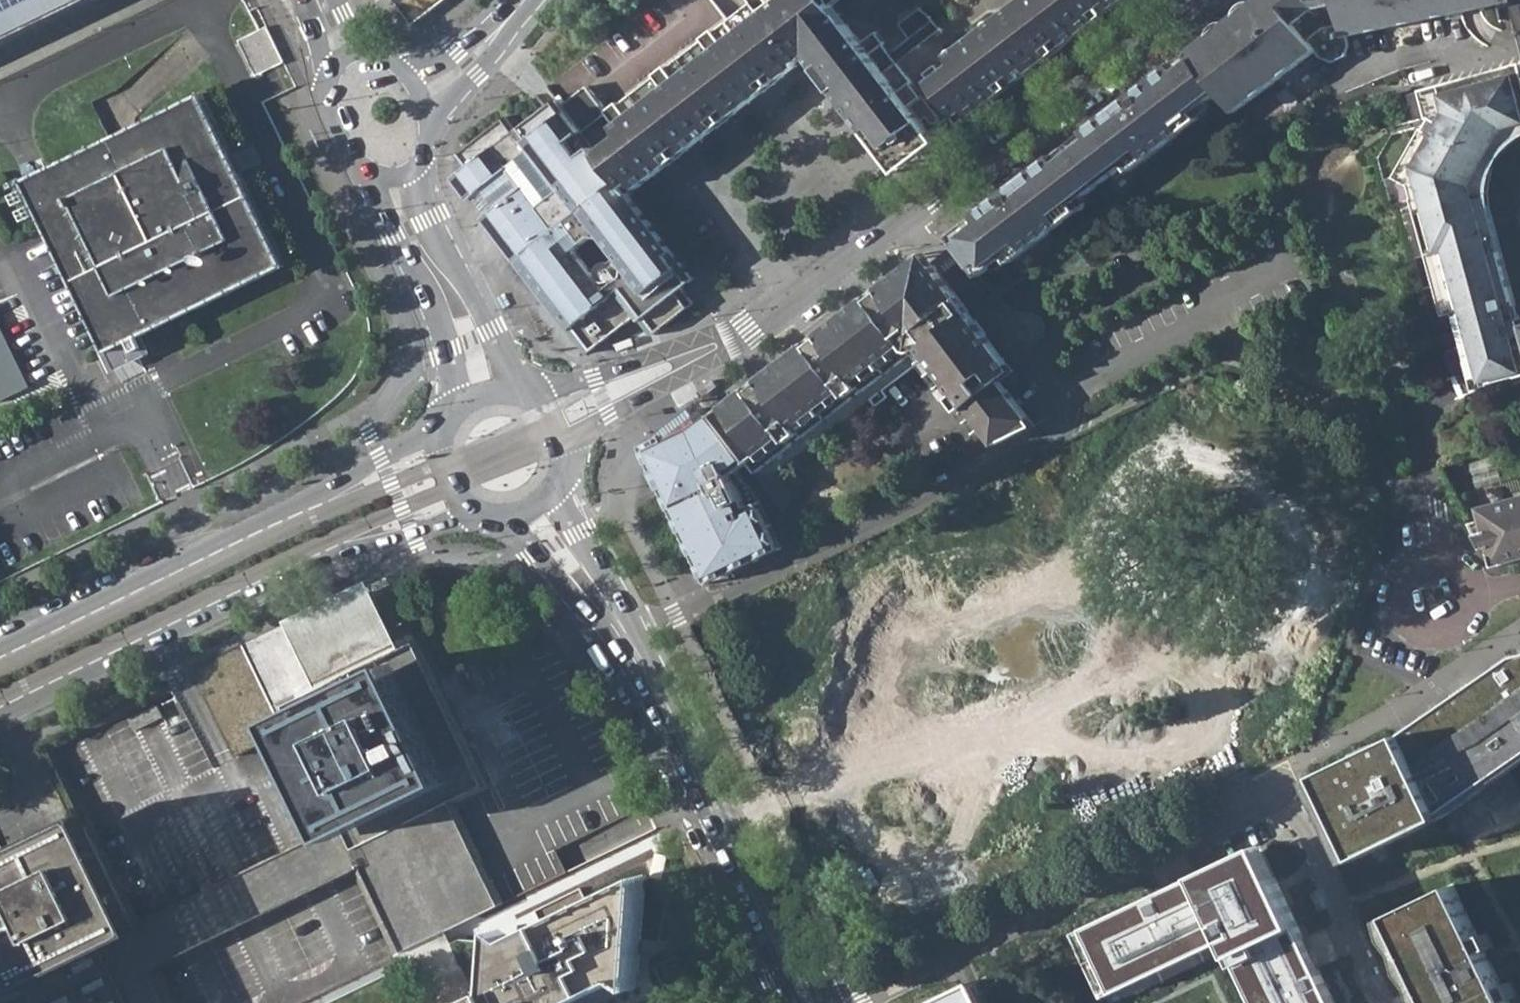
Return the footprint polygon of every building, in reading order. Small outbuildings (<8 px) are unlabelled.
[(90,0),(0,0),(0,43),(90,0)] [(406,15),(414,9),(422,18),(446,0),(396,0),(406,15)] [(657,81),(623,106),(620,104),(610,116),(585,133),(559,100),(548,108),(521,129),(511,115),(458,153),(469,169),(458,178),(587,356),(638,316),(651,335),(708,292),(632,192),(805,63),(813,57),(899,172),(939,142),(924,121),(928,117),(936,127),(943,121),(887,48),(888,46),(879,34),(865,45),(849,26),(846,29),(838,17),(829,3),(833,0),(784,0),(768,12),(762,16),(754,7),(717,34),(715,32),(704,45),(669,71),(666,68),(657,81)] [(946,55),(952,64),(941,71),(935,62),(923,72),(954,112),(961,107),(966,113),(983,102),(986,106),(1125,0),(1018,0),(946,55)] [(1315,53),(1270,0),(1255,0),(977,213),(979,218),(954,236),(1034,346),(1038,340),(1042,332),(1043,325),(1042,319),(1038,315),(1022,313),(1010,307),(1003,296),(1018,284),(1014,279),(1008,283),(995,267),(1001,263),(998,259),(1008,253),(1015,263),(1083,211),(1076,201),(1084,194),(1087,197),(1088,197),(1121,173),(1118,167),(1127,162),(1135,172),(1203,120),(1196,111),(1209,100),(1212,105),(1222,96),(1236,114),(1315,53)] [(1315,53),(1325,61),(1334,63),(1342,59),(1348,54),(1351,46),(1351,35),(1509,5),(1508,0),(1270,0),(1315,53)] [(422,18),(414,9),(406,15),(414,24),(422,18)] [(239,42),(257,77),(285,64),(268,28),(239,42)] [(1476,387),(1519,375),(1519,318),(1491,210),(1491,189),(1496,169),(1507,150),(1519,137),(1519,63),(1424,91),(1431,119),(1400,174),(1410,180),(1448,314),(1456,312),(1476,387)] [(25,182),(109,352),(140,337),(287,265),(203,95),(25,182)] [(640,445),(708,583),(781,548),(760,501),(749,507),(738,485),(745,481),(738,470),(750,461),(757,472),(794,444),(791,439),(801,432),(804,436),(853,398),(850,394),(862,386),(863,390),(914,351),(911,347),(922,339),(925,342),(922,344),(955,391),(949,394),(958,409),(966,405),(995,444),(1035,425),(1008,389),(1021,381),(926,251),(714,415),(701,399),(640,445)] [(31,387),(0,311),(0,400),(31,387)] [(140,337),(109,352),(123,382),(155,367),(140,337)] [(634,337),(614,344),(617,351),(637,344),(634,337)] [(704,397),(717,387),(713,382),(700,392),(704,397)] [(1474,475),(1478,490),(1502,483),(1498,469),(1474,475)] [(1481,508),(1498,568),(1519,562),(1519,498),(1481,508)] [(286,733),(331,828),(353,871),(393,958),(507,904),(499,888),(458,803),(492,787),(419,636),(351,669),(348,664),(391,643),(368,594),(301,626),(328,683),(276,707),(246,645),(194,671),(236,757),(286,733)] [(1317,774),(1362,862),(1425,832),(1421,822),(1443,811),(1519,761),(1519,656),(1402,734),(1317,774)] [(161,963),(140,920),(59,751),(179,692),(172,681),(39,746),(75,824),(44,840),(0,861),(0,1002),(180,1002),(161,963)] [(1362,862),(1317,774),(1309,778),(1354,866),(1362,862)] [(331,828),(140,920),(161,963),(353,871),(331,828)] [(1067,938),(1098,1002),(1116,1002),(1221,952),(1246,1002),(1338,1002),(1318,962),(1262,844),(1203,873),(1067,938)] [(636,966),(653,978),(662,863),(524,929),(506,919),(503,978),(450,1002),(556,1002),(636,966)] [(1454,888),(1390,919),(1432,1002),(1512,1002),(1454,888)] [(934,1002),(983,1002),(974,984),(958,992),(934,1002)]
